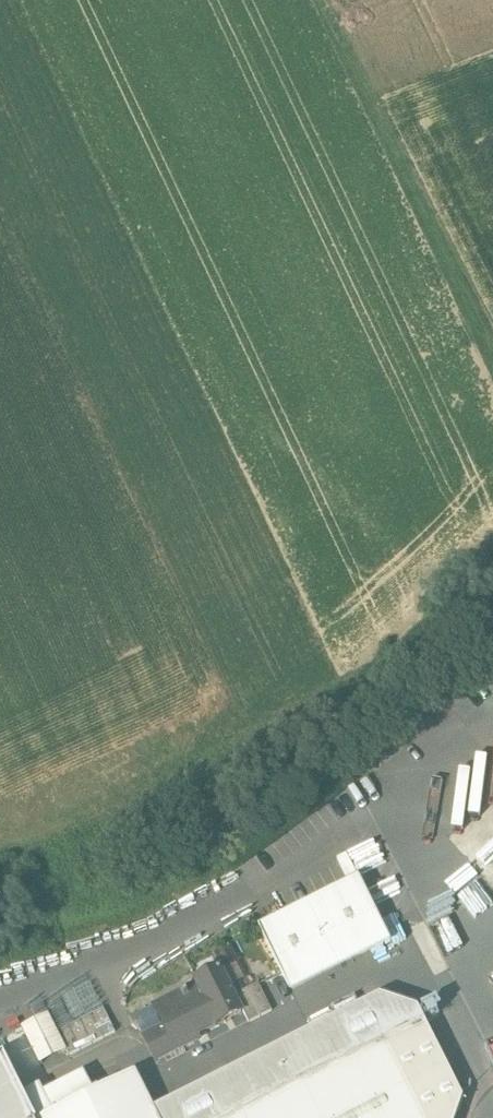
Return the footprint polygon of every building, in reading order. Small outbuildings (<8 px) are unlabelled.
[(436,816),(479,863),(492,850),(492,762),(436,816)] [(459,886),(475,910),(492,897),(492,878),(486,867),(459,886)] [(386,936),(357,877),(258,926),(288,985),(386,936)] [(163,1025),(142,1036),(154,1059),(199,1038),(197,1034),(242,1011),(233,994),(219,966),(193,979),(195,982),(180,989),(181,991),(153,1005),(163,1025)] [(256,982),(233,994),(242,1011),(246,1021),(269,1009),(256,982)] [(154,1109),(159,1117),(456,1117),(464,1096),(419,1007),(380,994),(154,1109)] [(103,1006),(57,1030),(69,1053),(115,1029),(103,1006)] [(47,1014),(23,1027),(40,1061),(65,1049),(47,1014)] [(3,1055),(0,1057),(0,1117),(35,1117),(22,1092),(3,1055)] [(95,1090),(84,1070),(43,1091),(39,1083),(22,1092),(35,1117),(159,1117),(154,1109),(135,1070),(95,1090)]
